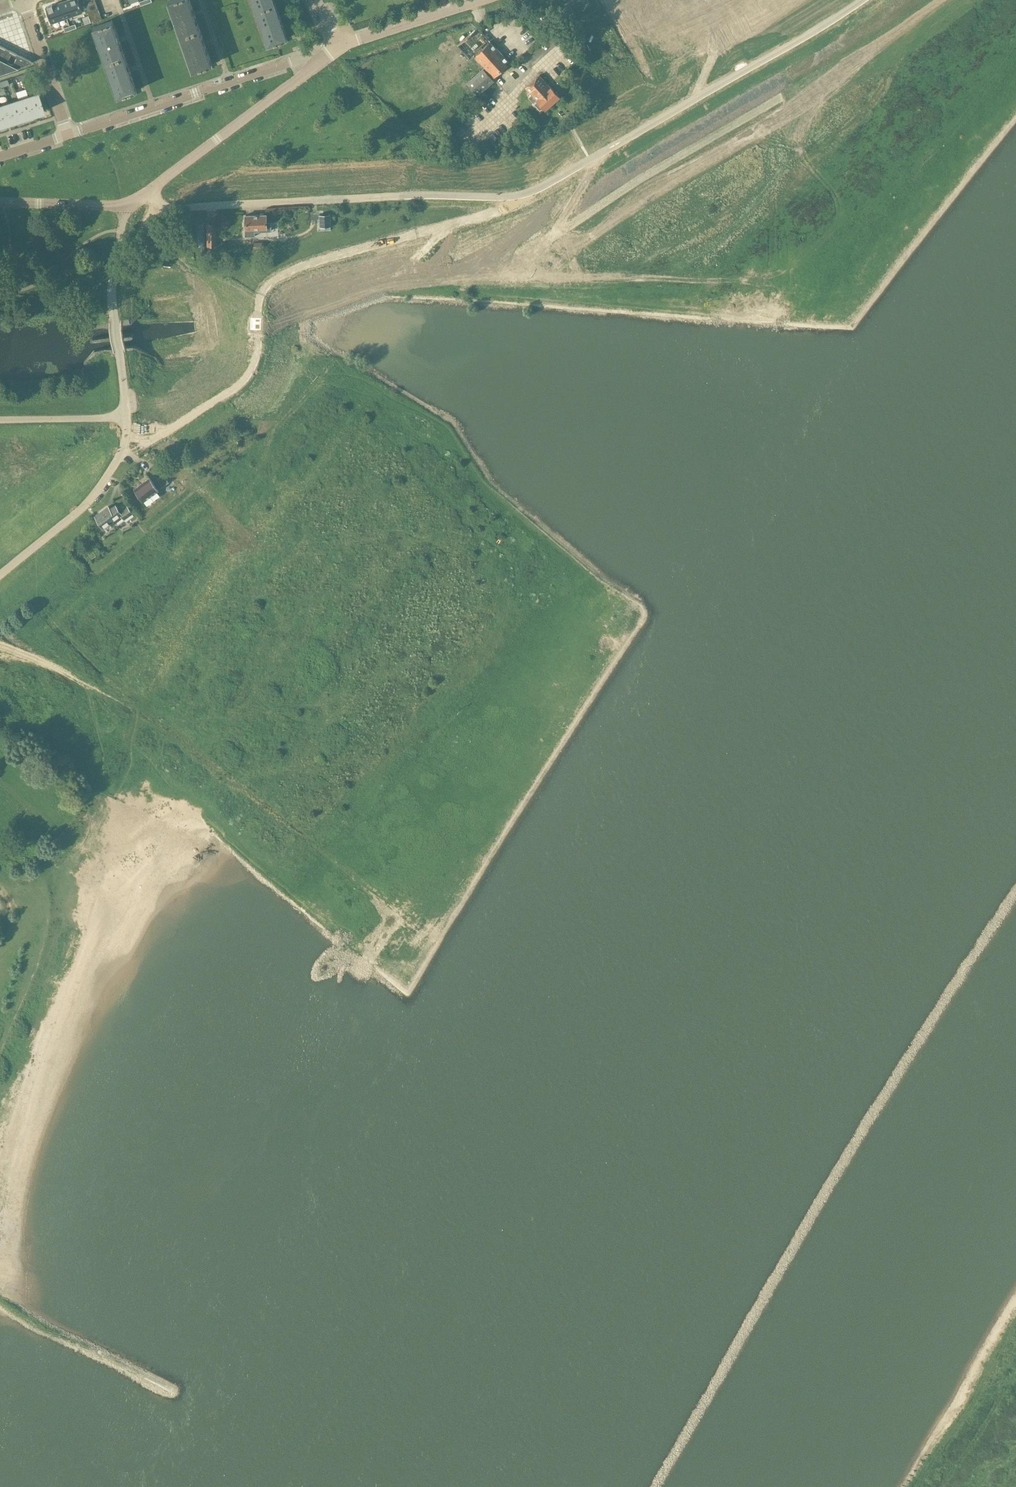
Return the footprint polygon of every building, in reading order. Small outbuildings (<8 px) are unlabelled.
[(61,2),(67,18),(82,12),(78,0),(66,0),(61,2)] [(168,1),(192,70),(198,68),(199,71),(213,67),(211,63),(212,63),(190,0),(170,0),(168,1)] [(267,44),(274,42),(275,45),(288,41),(287,37),(274,0),(252,0),(267,44)] [(88,9),(88,11),(98,7),(96,1),(86,5),(88,9)] [(61,2),(46,7),(51,23),(67,18),(61,2)] [(577,16),(571,6),(564,10),(570,20),(577,16)] [(100,13),(98,7),(88,11),(90,17),(100,13)] [(102,19),(100,13),(90,17),(92,22),(102,19)] [(137,89),(113,20),(93,27),(117,96),(123,94),(124,97),(137,93),(136,89),(137,89)] [(510,62),(490,40),(477,27),(457,45),(470,59),(474,55),(493,76),(510,62)] [(34,62),(0,45),(0,73),(34,62)] [(495,81),(484,68),(482,70),(477,63),(467,72),(472,79),(467,83),(479,96),(495,81)] [(532,103),(540,112),(544,108),(545,109),(559,96),(539,74),(526,87),(532,94),(528,97),(533,102),(532,103)] [(44,111),(38,91),(37,92),(28,95),(34,114),(44,111)] [(34,114),(28,95),(18,98),(24,117),(34,114)] [(24,117),(18,98),(8,102),(14,121),(24,117)] [(8,102),(0,104),(0,109),(5,124),(14,121),(8,102)] [(247,228),(245,228),(245,236),(255,236),(255,232),(271,231),(271,222),(266,222),(266,214),(264,214),(263,213),(260,213),(259,214),(246,215),(247,228)] [(330,214),(319,214),(320,226),(331,226),(330,214)] [(216,222),(207,223),(207,246),(217,245),(216,222)] [(205,224),(195,224),(196,247),(206,246),(205,224)] [(286,234),(286,248),(296,248),(295,233),(286,234)] [(164,474),(153,482),(159,489),(169,482),(164,474)] [(134,487),(144,500),(159,489),(153,482),(149,477),(134,487)] [(110,509),(108,506),(95,515),(104,527),(110,522),(112,524),(117,520),(119,523),(125,518),(126,520),(127,520),(129,523),(138,516),(133,509),(131,510),(126,503),(118,508),(117,507),(115,508),(114,507),(110,509)]
